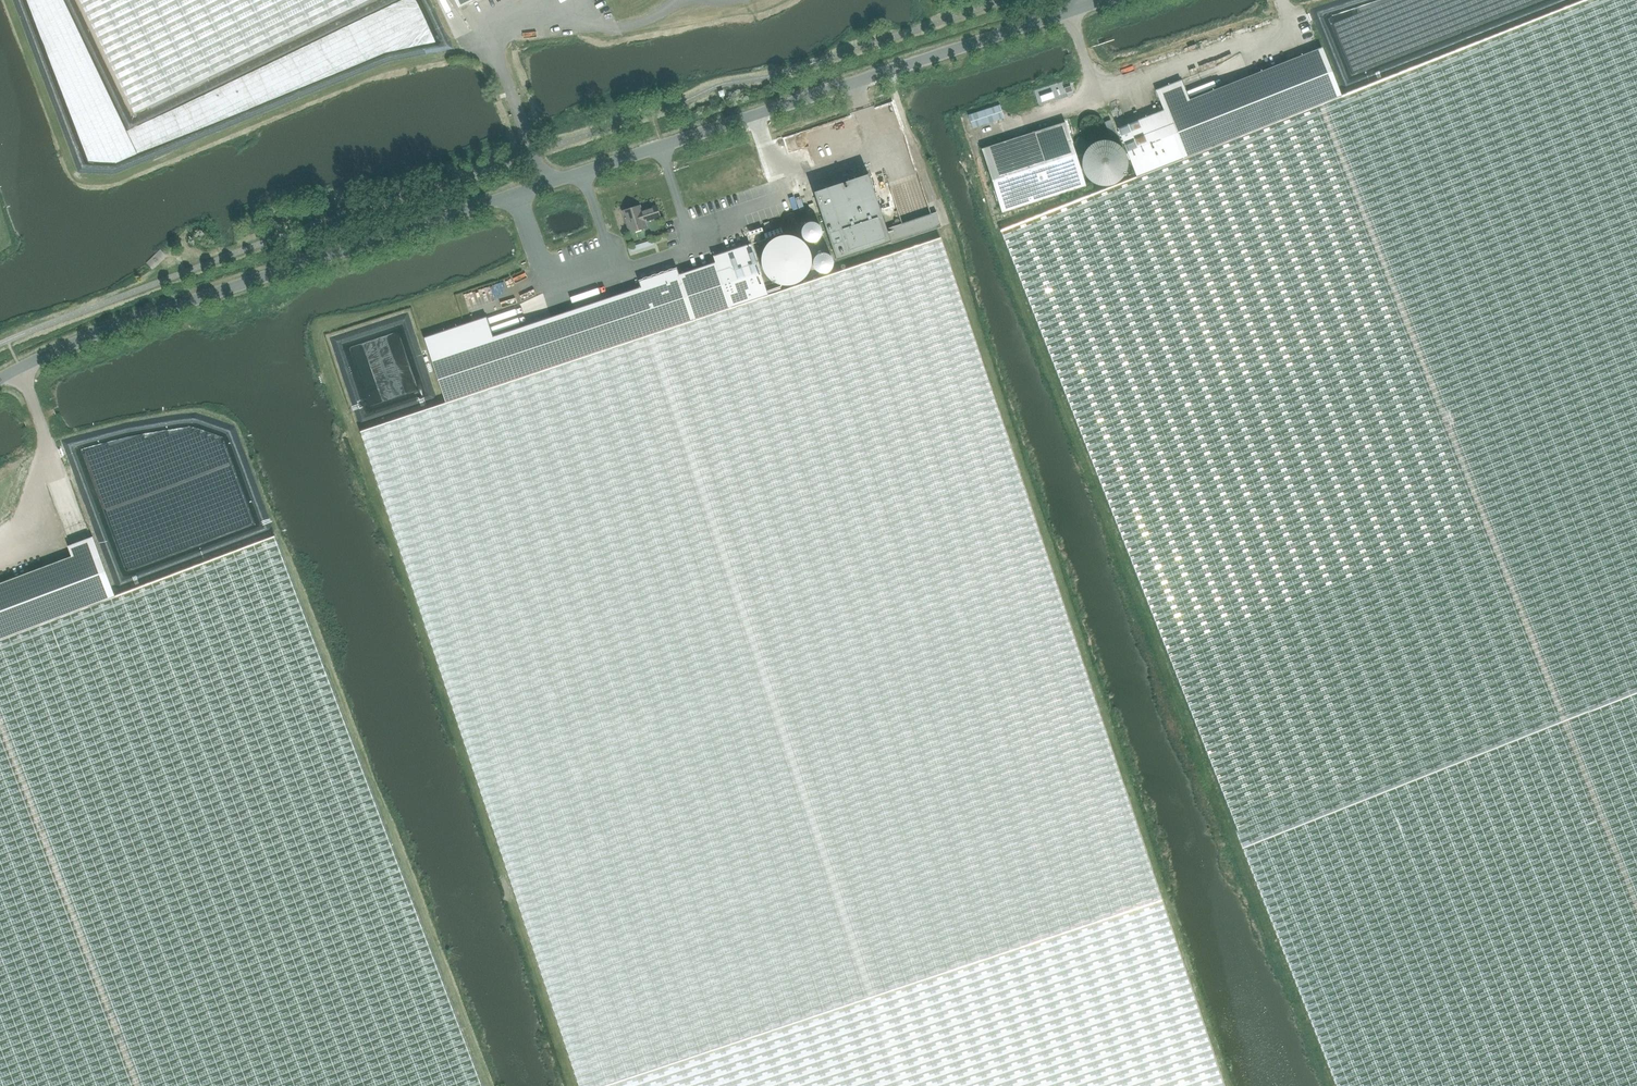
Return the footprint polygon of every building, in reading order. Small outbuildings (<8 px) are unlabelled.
[(135,113),(370,0),(80,0),(135,113)] [(459,8),(476,0),(455,0),(459,8)] [(1001,230),(1338,1085),(1636,1085),(1636,0),(1585,0),(1183,158),(1164,109),(1117,128),(1137,177),(1001,230)] [(1099,73),(1095,76),(1100,83),(1105,80),(1099,73)] [(1054,89),(1037,96),(1040,103),(1057,96),(1054,89)] [(996,103),(999,118),(1007,117),(1005,101),(996,103)] [(1002,212),(1085,185),(1065,122),(981,149),(1002,212)] [(941,227),(936,212),(886,229),(868,174),(814,192),(836,260),(890,242),(891,244),(941,227)] [(644,221),(660,216),(656,206),(641,211),(639,206),(623,211),(630,232),(646,227),(644,221)] [(940,238),(768,295),(751,243),(713,256),(715,262),(679,274),(677,267),(638,280),(640,287),(493,336),(486,316),(424,337),(446,403),(361,431),(579,1085),(1223,1085),(940,238)] [(48,483),(59,515),(79,509),(68,476),(48,483)] [(274,536),(115,596),(0,639),(0,1085),(482,1085),(274,536)] [(115,596),(93,536),(68,546),(72,556),(0,583),(0,639),(115,596)]
